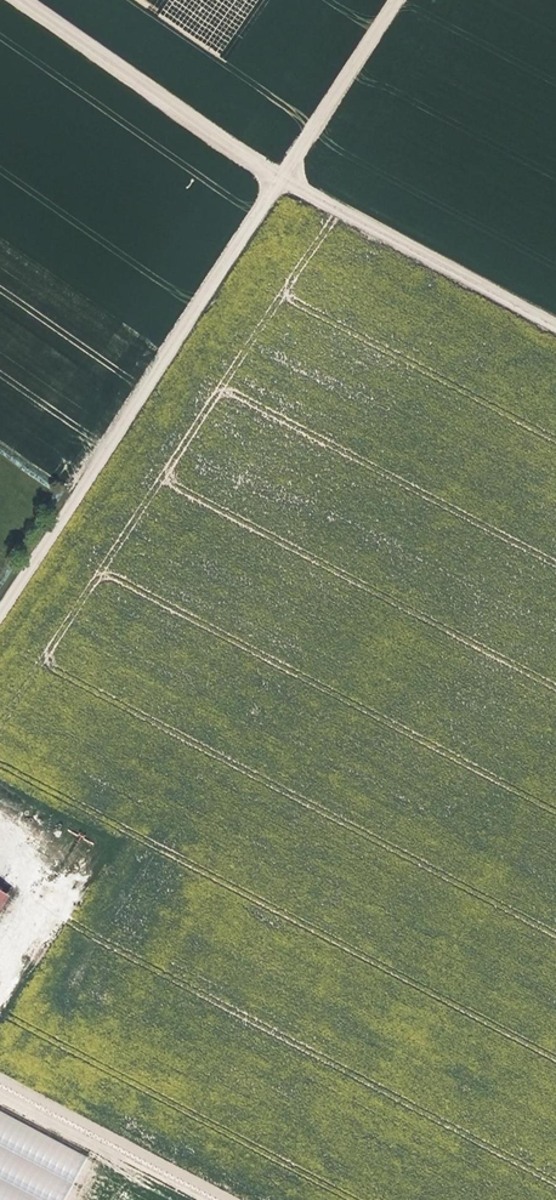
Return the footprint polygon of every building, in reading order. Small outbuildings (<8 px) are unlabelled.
[(9,895),(0,889),(0,910),(9,895)] [(73,1181),(78,1183),(92,1154),(0,1111),(0,1199),(64,1199),(73,1181)]
